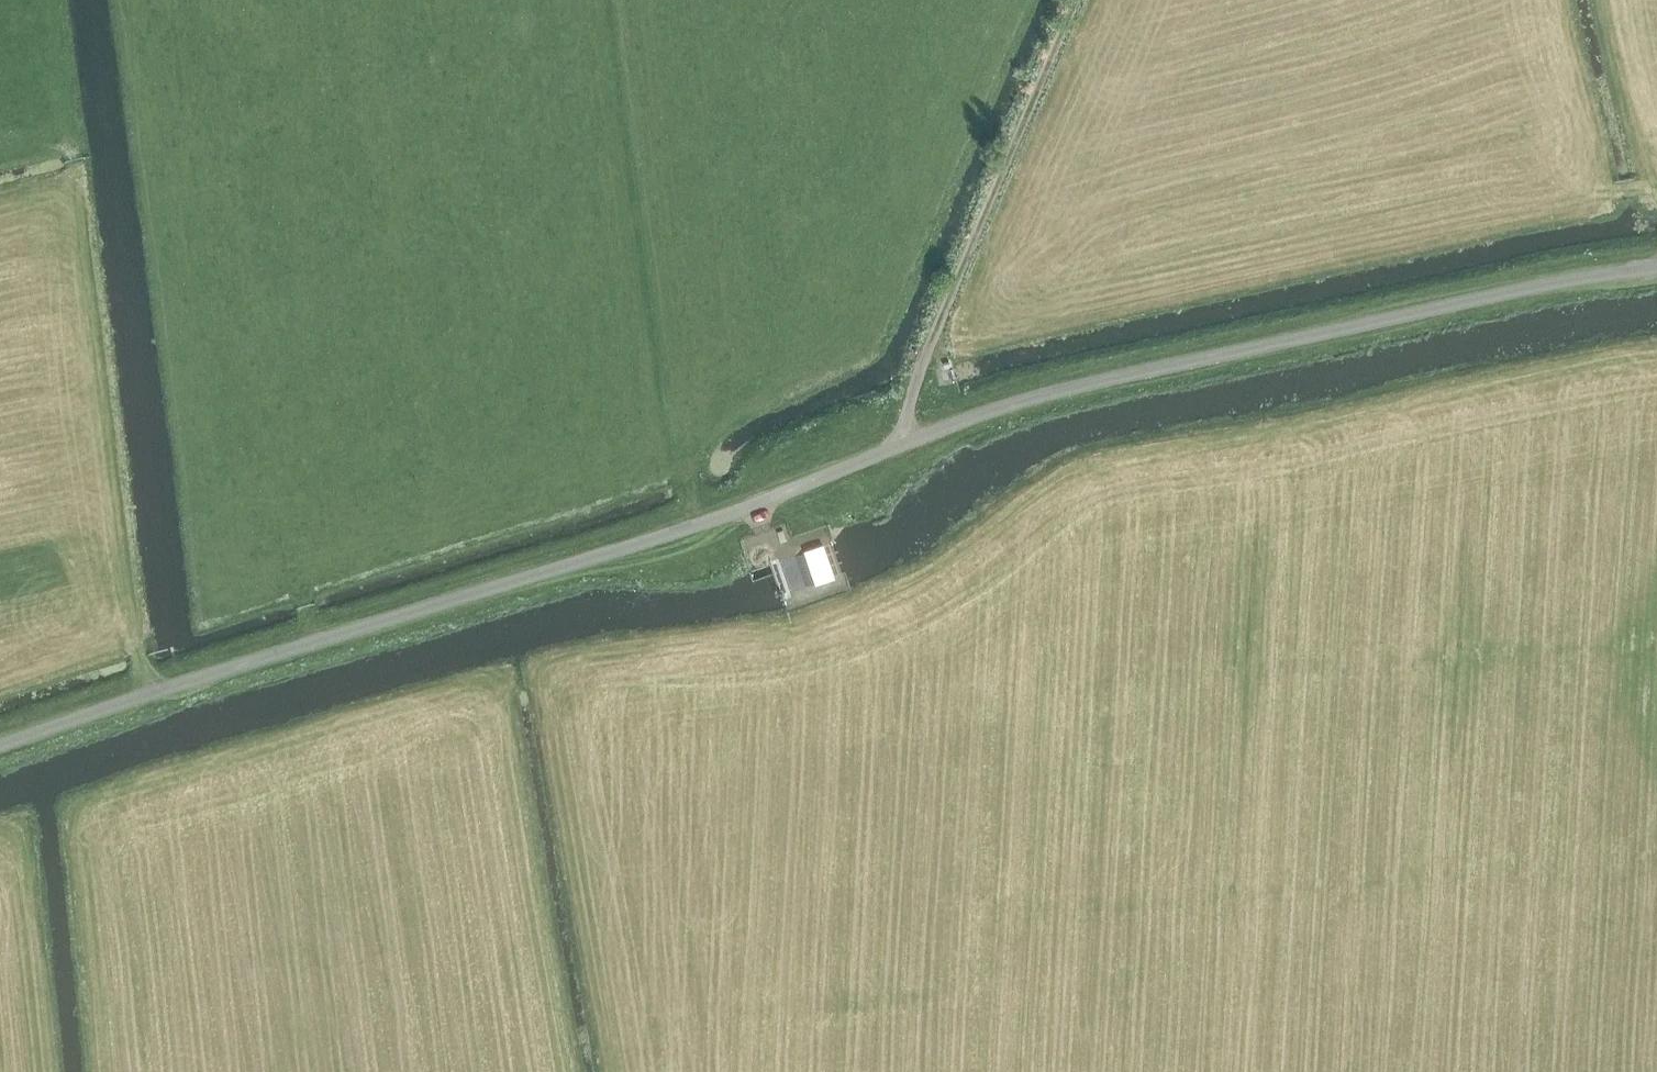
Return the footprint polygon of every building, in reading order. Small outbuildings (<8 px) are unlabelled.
[(835,579),(823,545),(803,552),(815,586),(835,579)]
